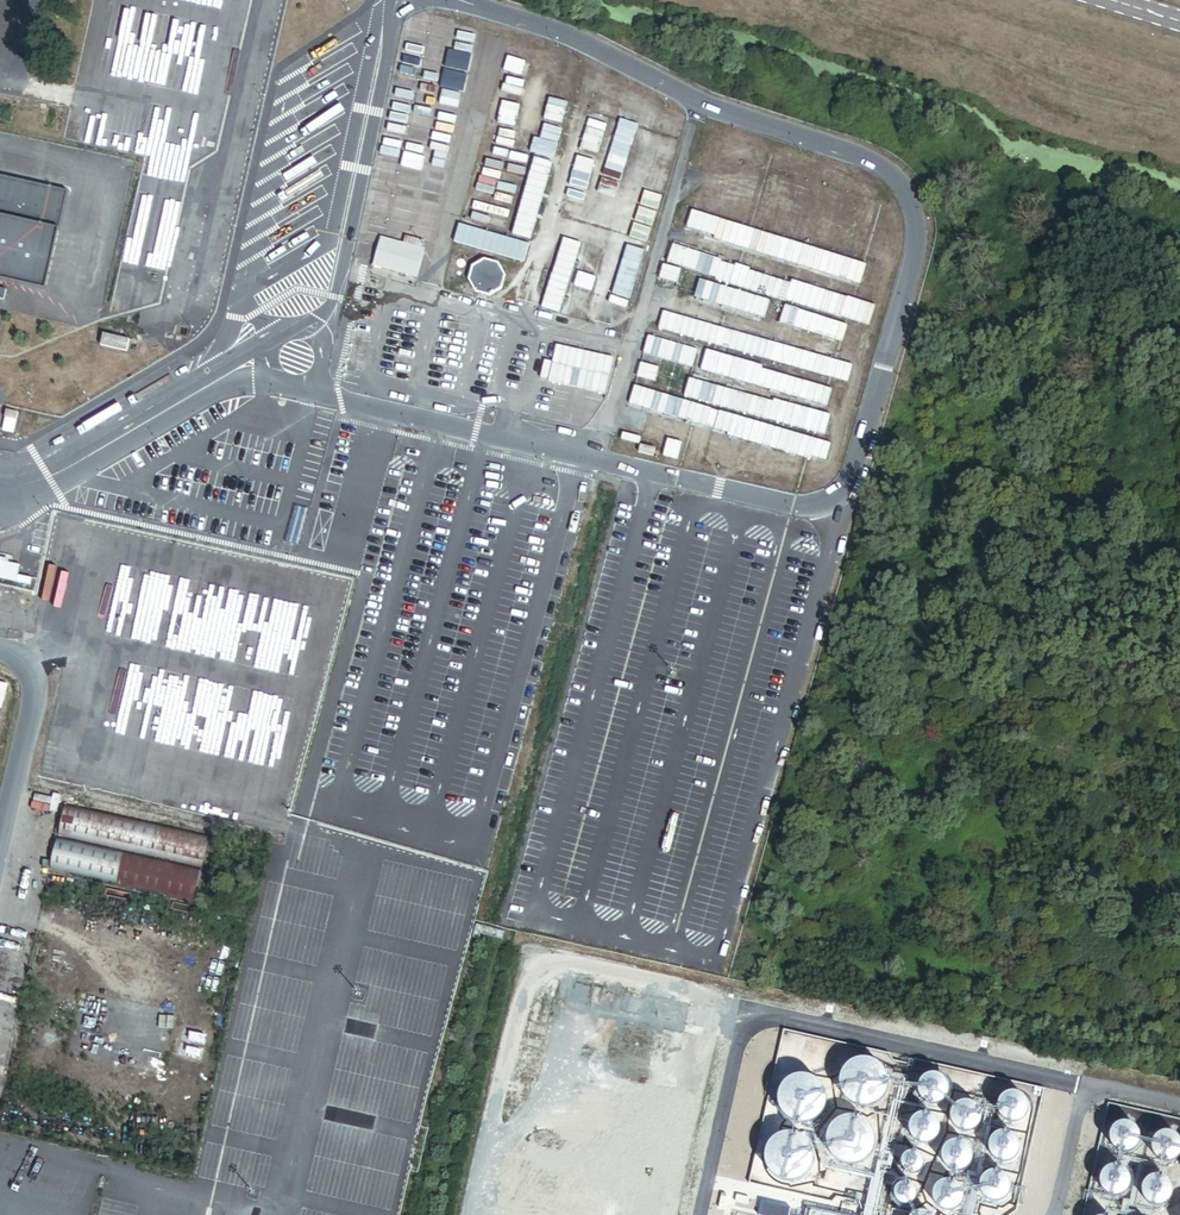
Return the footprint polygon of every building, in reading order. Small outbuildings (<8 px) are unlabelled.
[(0,176),(0,276),(48,286),(68,190),(0,176)] [(424,249),(381,237),(374,263),(417,274),(424,249)] [(498,261),(484,257),(472,264),(468,278),(475,290),(488,294),(501,287),(505,273),(498,261)] [(130,338),(103,332),(100,344),(127,350),(130,338)] [(1126,1150),(1130,1149),(1133,1146),(1136,1142),(1137,1138),(1137,1133),(1135,1129),(1132,1125),(1127,1123),(1123,1123),(1119,1124),(1115,1126),(1112,1129),(1110,1133),(1110,1138),(1111,1142),(1113,1146),(1117,1148),(1121,1150),(1126,1150)] [(1168,1160),(1172,1158),(1176,1156),(1178,1152),(1179,1148),(1179,1143),(1177,1139),(1174,1135),(1170,1133),(1165,1132),(1161,1133),(1157,1136),(1154,1139),(1152,1143),(1152,1147),(1153,1152),(1156,1155),(1159,1158),(1163,1160),(1168,1160)] [(1116,1194),(1120,1193),(1124,1190),(1126,1186),(1128,1182),(1127,1177),(1126,1173),(1122,1169),(1118,1167),(1114,1167),(1109,1167),(1105,1170),(1102,1173),(1101,1177),(1100,1182),(1102,1186),(1104,1190),(1107,1192),(1112,1194),(1116,1194)] [(1158,1203),(1162,1202),(1166,1200),(1168,1196),(1170,1191),(1169,1187),(1167,1182),(1164,1179),(1160,1177),(1155,1176),(1151,1177),(1147,1179),(1144,1183),(1143,1187),(1142,1191),(1143,1195),(1146,1199),(1149,1202),(1154,1203),(1158,1203)]
